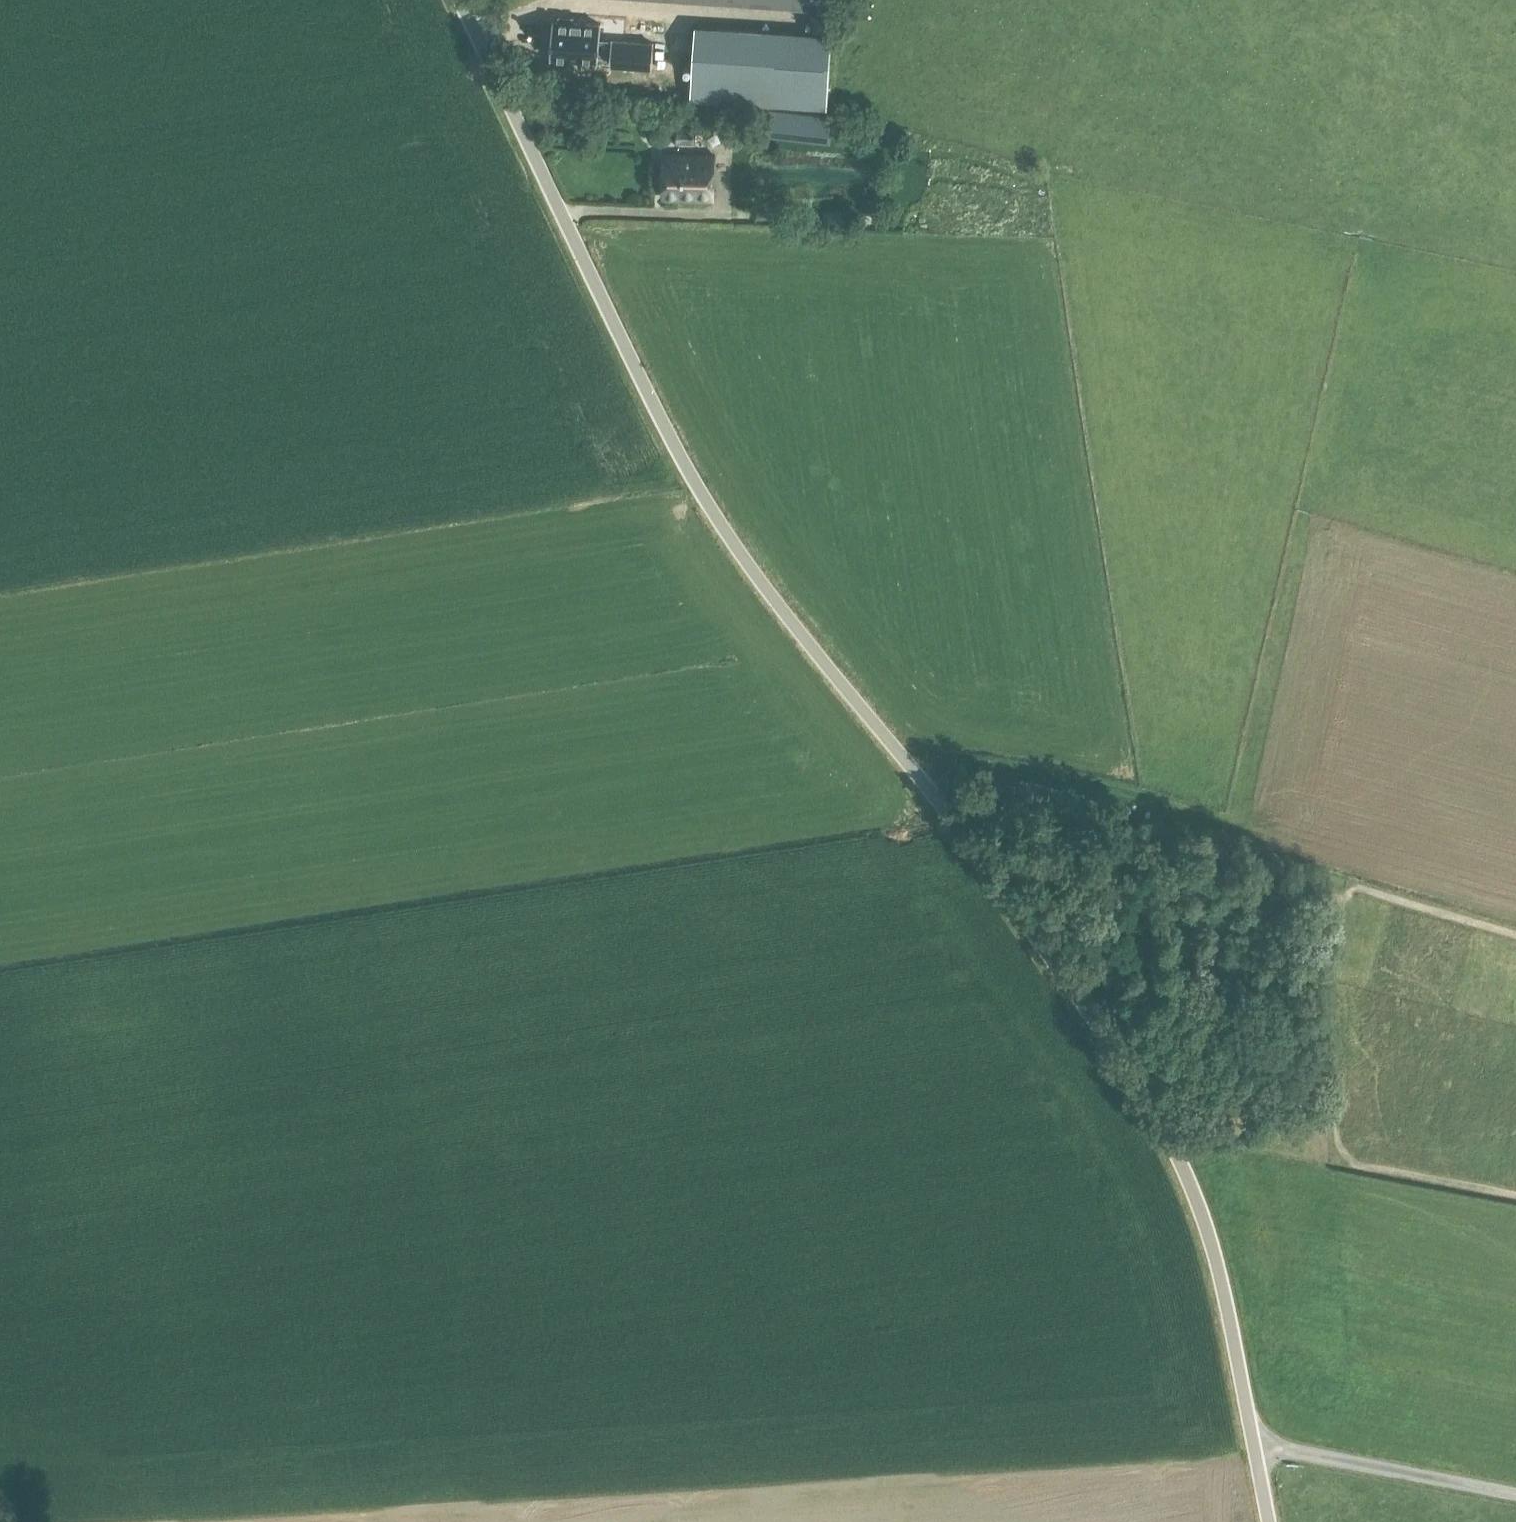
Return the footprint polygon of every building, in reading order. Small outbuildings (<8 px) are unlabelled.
[(833,11),(834,0),(671,0),(833,11)] [(604,26),(554,23),(552,61),(601,64),(602,60),(613,61),(612,70),(657,72),(658,45),(615,43),(615,48),(603,47),(604,26)] [(828,85),(832,36),(696,27),(693,77),(828,85)] [(833,115),(771,109),(768,135),(830,143),(833,115)] [(696,144),(697,126),(677,125),(676,143),(696,144)] [(712,198),(713,155),(665,154),(665,197),(712,198)]
